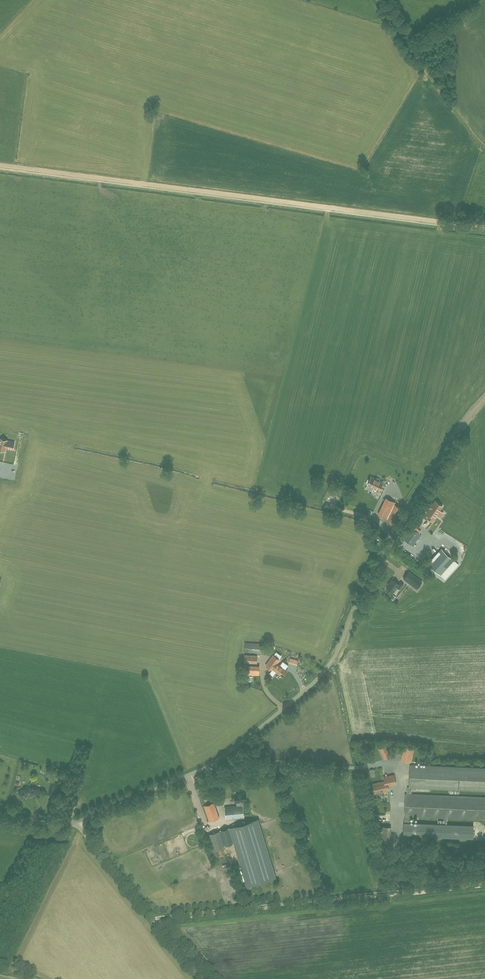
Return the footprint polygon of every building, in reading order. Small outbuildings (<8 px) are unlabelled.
[(0,439),(0,450),(5,451),(6,448),(13,450),(15,442),(7,441),(7,440),(0,439)] [(379,490),(383,482),(371,477),(370,480),(368,479),(366,484),(367,485),(368,485),(379,490)] [(401,508),(395,505),(396,503),(386,498),(379,514),(388,518),(387,520),(394,523),(401,508)] [(433,504),(432,504),(429,508),(430,509),(427,513),(430,515),(428,518),(432,521),(442,506),(435,501),(433,504)] [(413,545),(421,534),(411,527),(403,539),(413,545)] [(441,549),(428,564),(440,575),(454,560),(441,549)] [(409,572),(404,579),(417,589),(422,582),(409,572)] [(387,588),(393,593),(398,587),(400,589),(404,585),(401,583),(400,585),(393,579),(388,584),(389,585),(387,588)] [(265,644),(249,643),(245,643),(244,652),(249,652),(264,653),(265,644)] [(272,657),(266,666),(272,670),(275,672),(276,672),(283,677),(287,670),(285,669),(288,665),(283,661),(280,665),(277,663),(278,662),(279,660),(279,659),(274,656),(273,655),(272,657)] [(248,666),(248,674),(259,675),(259,666),(248,666)] [(380,749),(385,759),(390,756),(385,746),(380,749)] [(411,762),(414,748),(404,746),(401,760),(411,762)] [(387,781),(388,786),(396,784),(395,775),(389,776),(390,780),(387,781)] [(389,790),(388,786),(387,781),(373,784),(375,793),(389,790)] [(51,782),(48,796),(54,797),(57,784),(51,782)] [(40,795),(39,793),(39,790),(36,789),(36,788),(28,786),(18,793),(22,799),(24,797),(25,797),(27,796),(28,795),(29,794),(35,796),(36,797),(36,798),(37,798),(37,799),(38,799),(39,799),(39,798),(40,798),(40,797),(40,796),(40,795)] [(246,793),(235,794),(235,802),(237,802),(237,806),(225,807),(226,820),(244,818),(243,805),(243,802),(247,801),(246,793)] [(404,823),(404,835),(473,838),(473,826),(410,823),(410,816),(484,820),(484,797),(406,793),(405,816),(404,823)] [(204,806),(209,821),(219,818),(214,803),(204,806)] [(237,826),(230,828),(247,886),(275,877),(258,820),(237,826)] [(208,835),(213,852),(226,848),(221,831),(208,835)]
